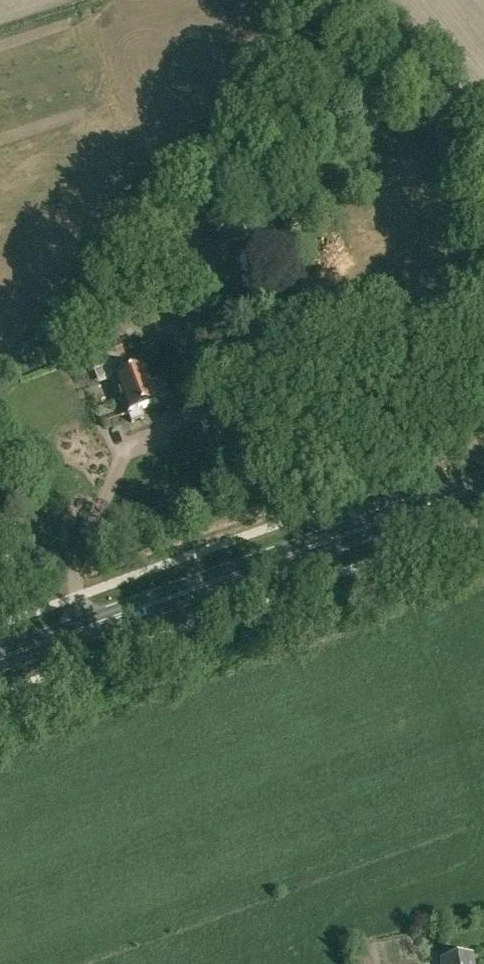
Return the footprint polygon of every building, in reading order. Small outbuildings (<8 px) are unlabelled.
[(202,301),(216,309),(223,299),(209,290),(202,301)] [(128,374),(127,371),(123,361),(125,360),(117,341),(86,354),(93,371),(106,366),(126,416),(128,415),(132,423),(144,418),(141,410),(158,403),(156,398),(168,393),(162,379),(150,383),(144,368),(128,374)] [(473,954),(441,959),(442,963),(475,963),(473,954)]
